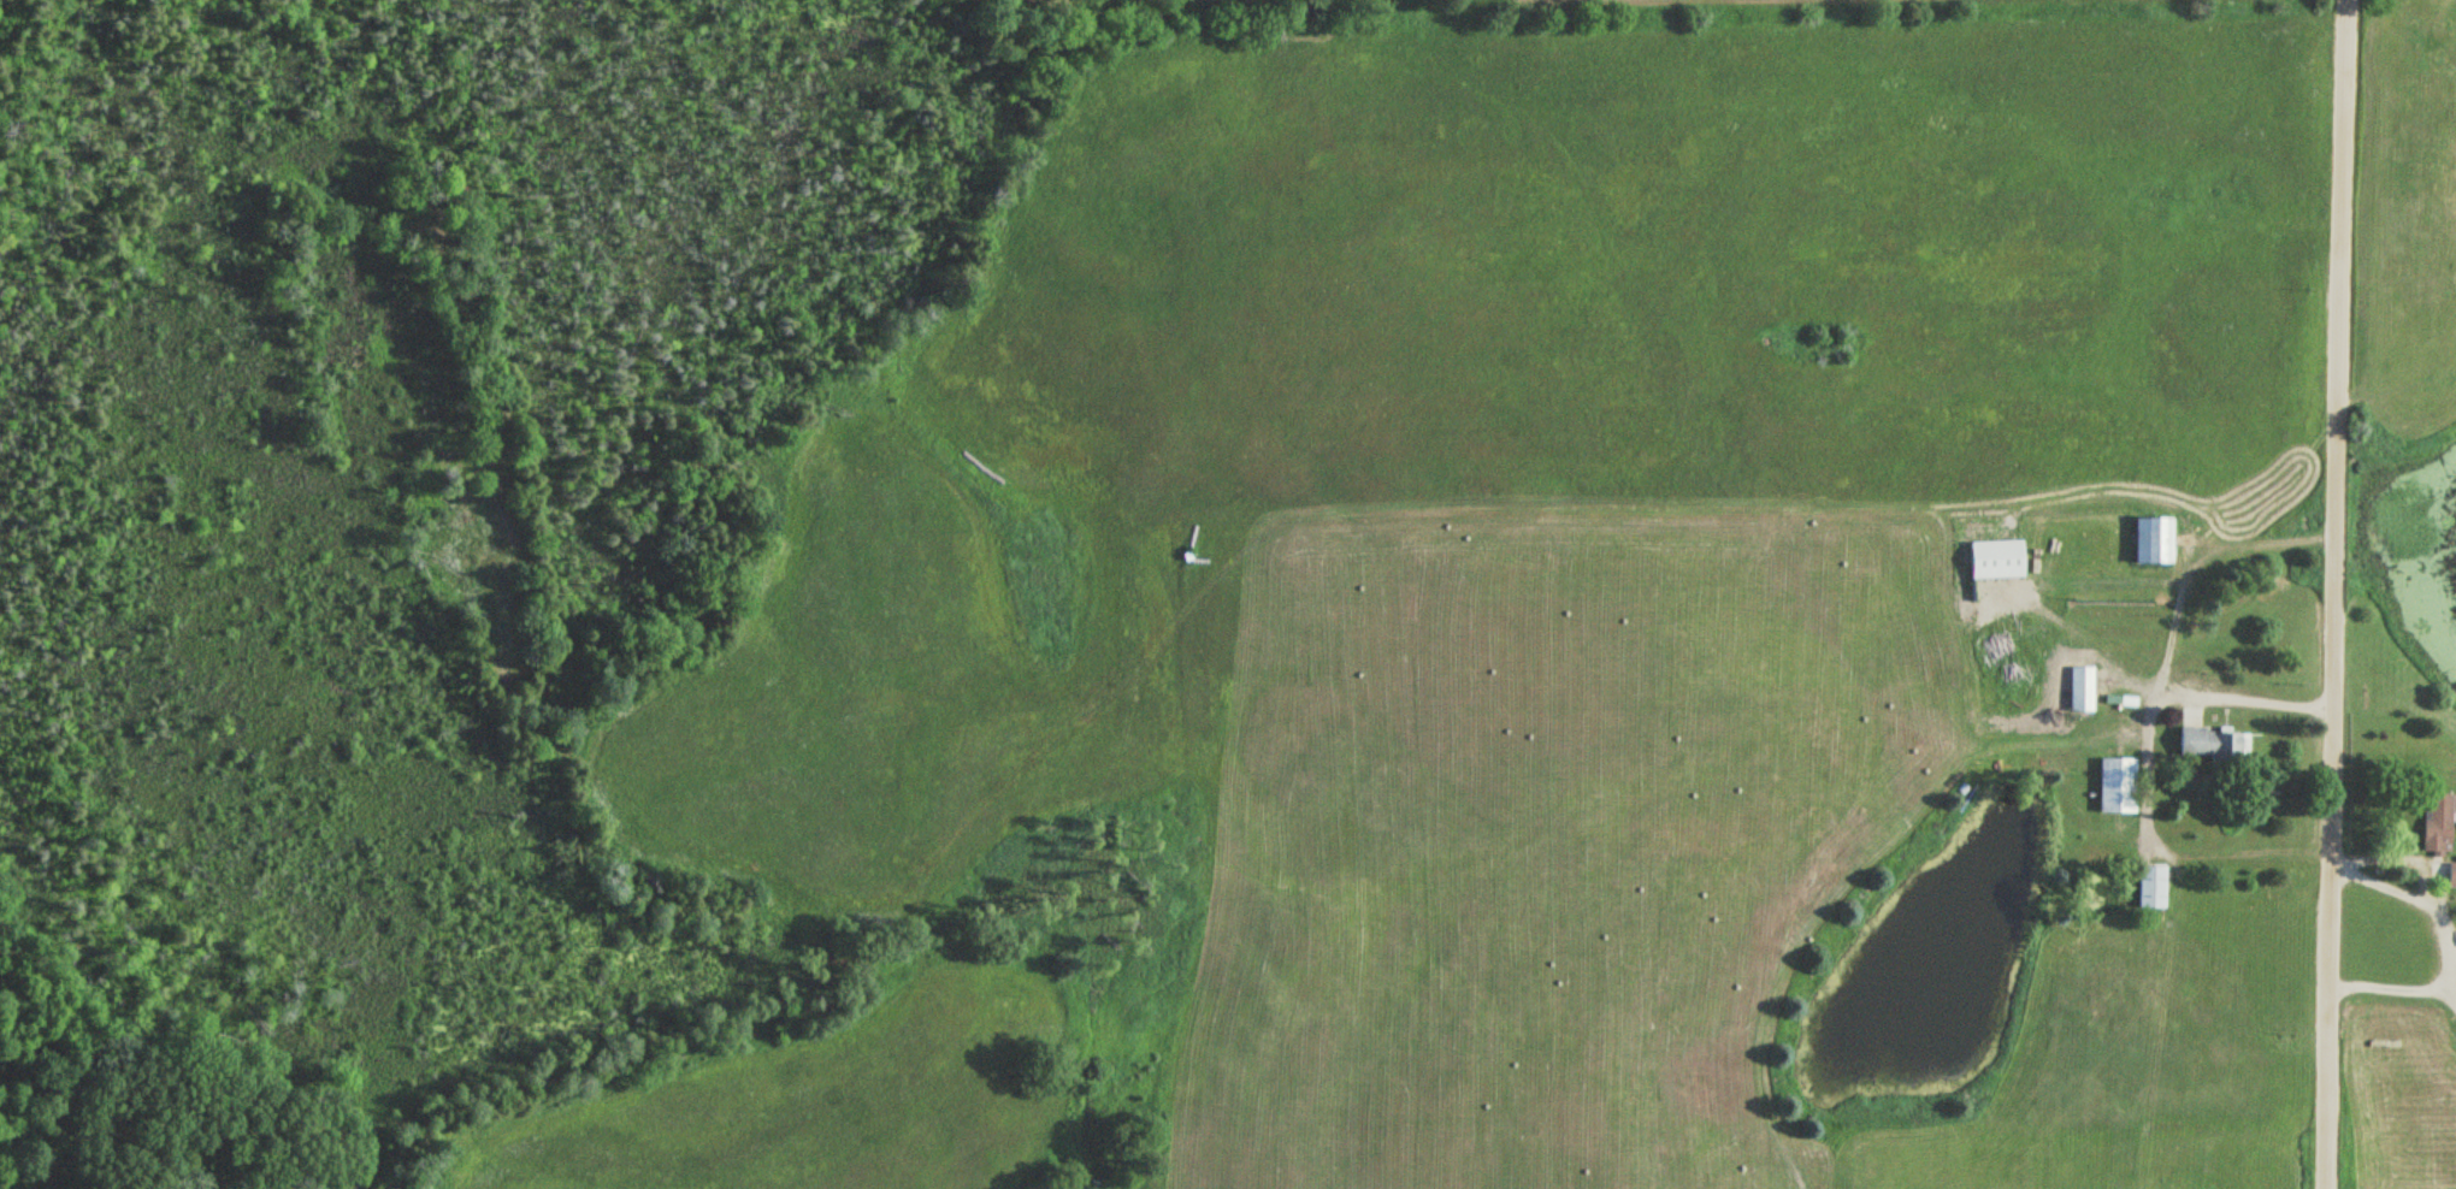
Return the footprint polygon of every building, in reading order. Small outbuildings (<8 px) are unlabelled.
[(2132,517),(2132,563),(2168,563),(2168,517),(2132,517)] [(2020,578),(2020,541),(1967,542),(1967,578),(2020,578)] [(2092,667),(2069,667),(2069,711),(2092,711),(2092,667)] [(2241,730),(2178,729),(2177,756),(2241,757),(2241,730)] [(2099,812),(2135,812),(2135,758),(2099,758),(2099,812)] [(2423,852),(2451,852),(2451,793),(2423,793),(2423,852)] [(2446,863),(2446,887),(2455,887),(2455,863),(2446,863)] [(2137,907),(2164,907),(2164,865),(2137,865),(2137,907)]
